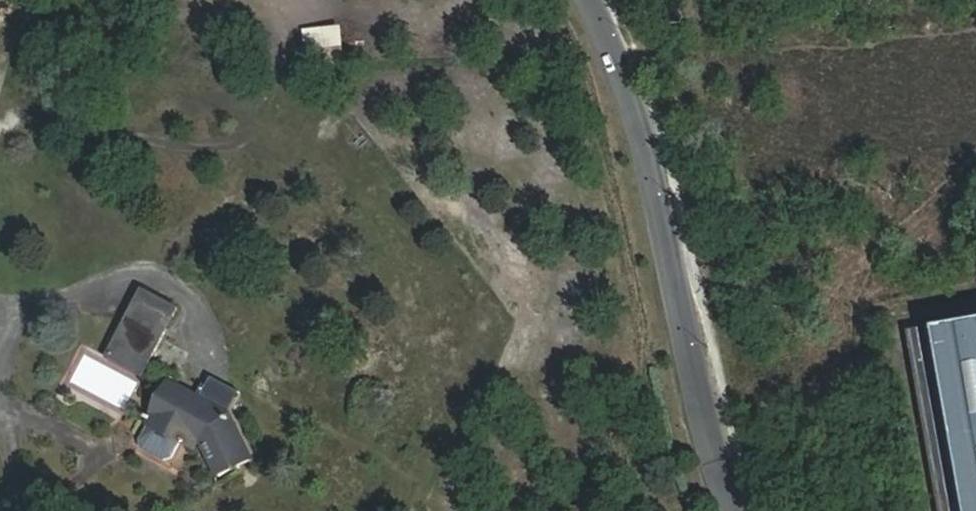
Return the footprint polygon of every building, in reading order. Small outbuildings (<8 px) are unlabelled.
[(304,71),(346,68),(343,26),(301,29),(304,71)] [(124,345),(154,360),(185,301),(156,285),(124,345)] [(943,326),(975,510),(975,320),(943,326)] [(149,369),(154,360),(124,345),(119,354),(149,369)] [(259,459),(238,415),(176,377),(148,422),(194,450),(195,451),(206,446),(223,477),(259,459)]
